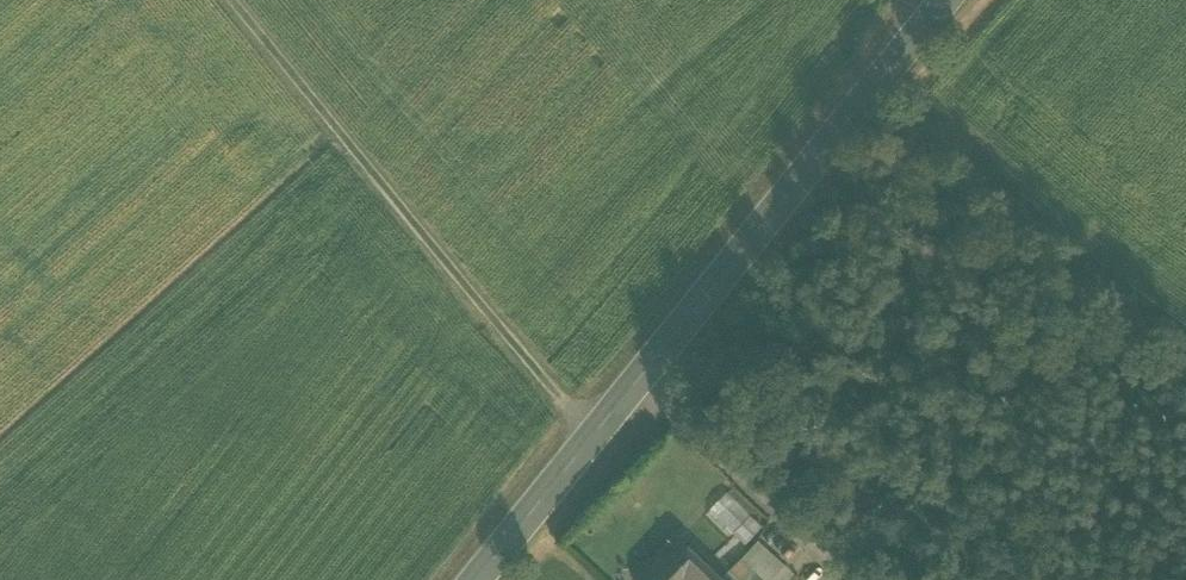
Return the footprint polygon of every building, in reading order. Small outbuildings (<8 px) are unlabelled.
[(757,543),(741,560),(764,579),(779,562),(757,543)] [(656,579),(718,579),(686,549),(656,579)]
